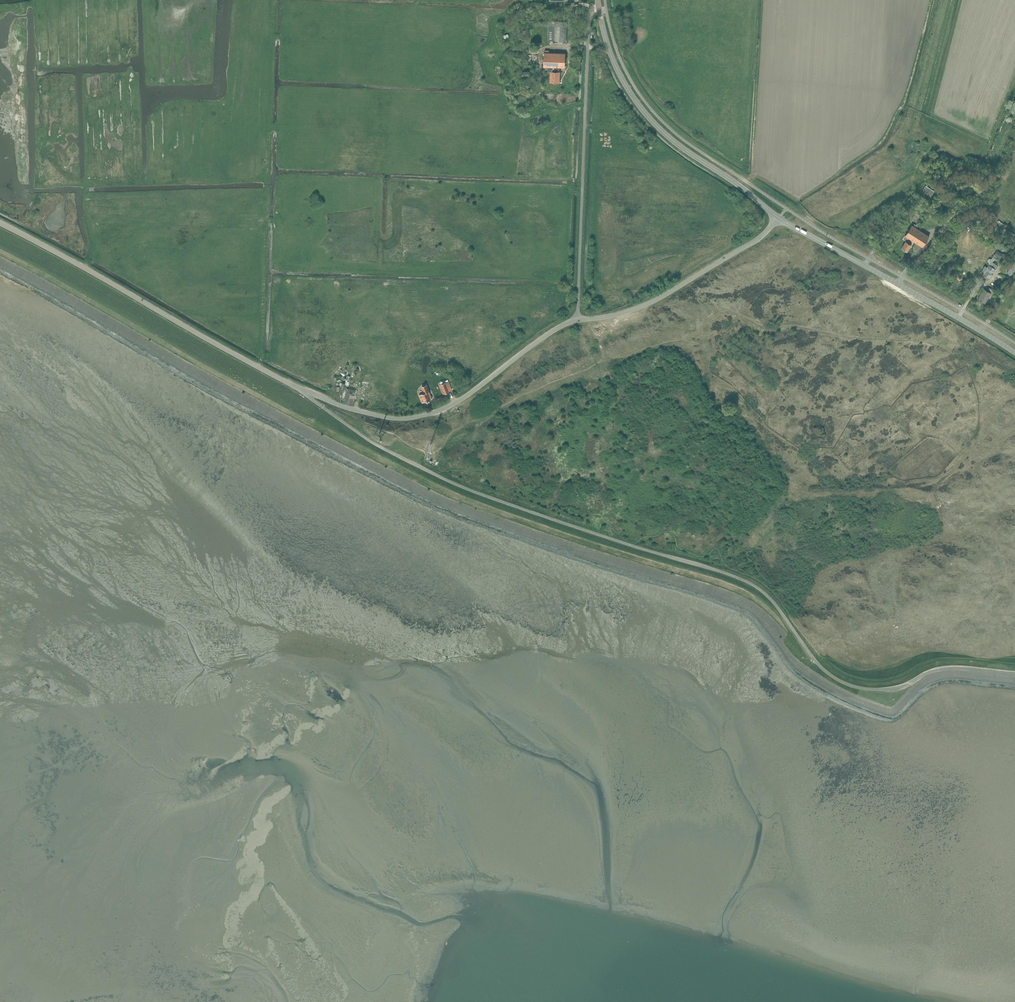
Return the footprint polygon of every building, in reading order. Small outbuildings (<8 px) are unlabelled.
[(554,41),(566,41),(567,21),(554,21),(554,41)] [(548,66),(559,67),(565,67),(565,53),(549,52),(545,52),(544,52),(544,66),(548,66)] [(559,67),(548,66),(548,72),(550,72),(550,82),(560,82),(560,72),(559,72),(559,67)] [(926,185),(924,189),(929,192),(928,193),(931,195),(934,191),(926,185)] [(912,225),(905,236),(906,237),(913,241),(923,247),(930,236),(917,228),(918,226),(915,223),(913,226),(912,225)] [(902,247),(908,251),(912,245),(911,244),(913,241),(906,237),(904,240),(906,241),(902,247)] [(989,264),(983,274),(990,278),(996,269),(996,268),(998,265),(993,262),(996,256),(1004,260),(1007,255),(1003,253),(1003,254),(997,250),(995,255),(994,254),(988,264),(989,264)] [(1007,272),(1011,275),(1014,270),(1014,262),(1007,272)] [(984,289),(978,299),(985,303),(991,293),(992,294),(995,290),(990,288),(988,291),(984,289)] [(446,382),(441,384),(445,393),(449,392),(446,382)] [(422,394),(420,395),(423,402),(425,401),(431,399),(433,399),(431,395),(430,391),(427,384),(422,386),(425,393),(422,394)] [(347,388),(346,392),(344,403),(352,405),(356,390),(347,388)]
